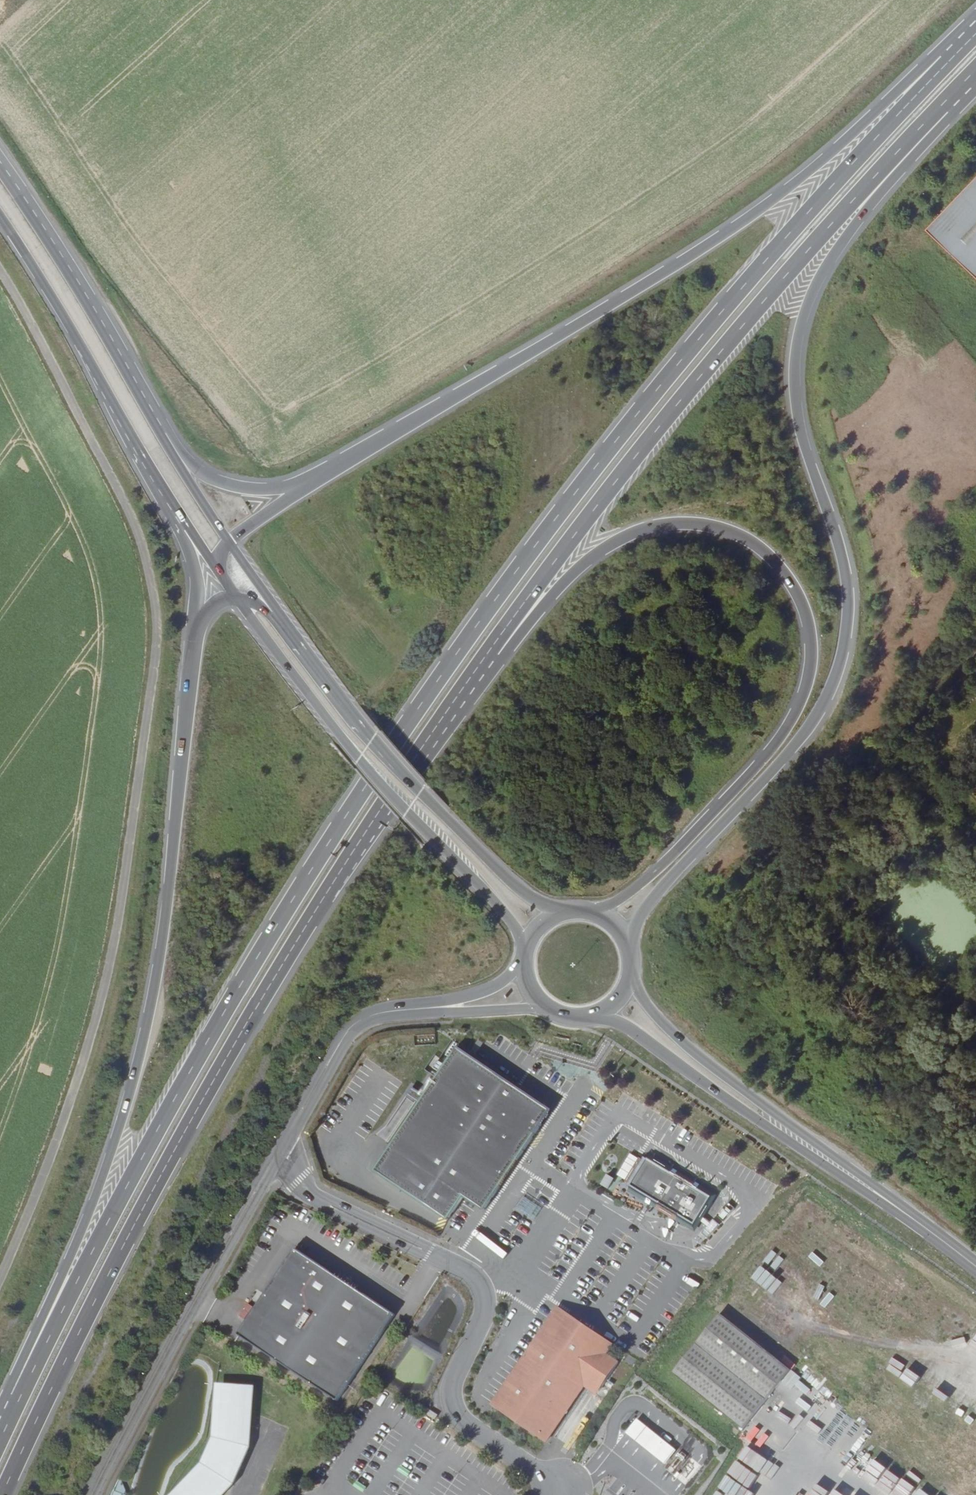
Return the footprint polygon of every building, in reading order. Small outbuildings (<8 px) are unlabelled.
[(929,233),(975,277),(975,184),(929,233)] [(547,1111),(454,1050),(371,1174),(447,1222),(460,1199),(481,1215),(547,1111)] [(630,1152),(617,1174),(625,1179),(638,1157),(630,1152)] [(670,1172),(644,1155),(626,1183),(691,1224),(696,1217),(699,1219),(702,1215),(701,1215),(705,1211),(701,1208),(709,1195),(696,1187),(697,1187),(693,1184),(692,1185),(674,1174),(675,1173),(671,1171),(670,1172)] [(601,1183),(608,1187),(614,1177),(607,1173),(601,1183)] [(719,1224),(712,1217),(701,1231),(707,1237),(719,1224)] [(397,1319),(294,1255),(242,1337),(339,1408),(397,1319)] [(596,1334),(556,1306),(551,1313),(549,1316),(589,1344),(596,1334)] [(791,1370),(718,1313),(671,1373),(743,1430),(791,1370)] [(542,1442),(583,1382),(595,1391),(616,1362),(603,1353),(610,1344),(596,1334),(589,1344),(549,1316),(487,1404),(542,1442)] [(255,1384),(216,1382),(212,1435),(202,1459),(168,1494),(174,1494),(207,1460),(215,1438),(219,1385),(251,1387),(247,1445),(243,1445),(230,1478),(232,1480),(217,1494),(223,1494),(234,1483),(251,1445),(255,1384)] [(219,1385),(215,1438),(207,1460),(174,1494),(217,1494),(232,1480),(230,1478),(243,1445),(247,1445),(251,1387),(219,1385)] [(438,1416),(431,1411),(428,1415),(435,1420),(438,1416)] [(677,1449),(637,1418),(626,1433),(665,1464),(677,1449)] [(411,1473),(402,1467),(399,1472),(408,1477),(411,1473)] [(117,1479),(112,1490),(124,1494),(125,1493),(120,1480),(117,1479)] [(366,1488),(358,1482),(355,1487),(363,1493),(366,1488)]
